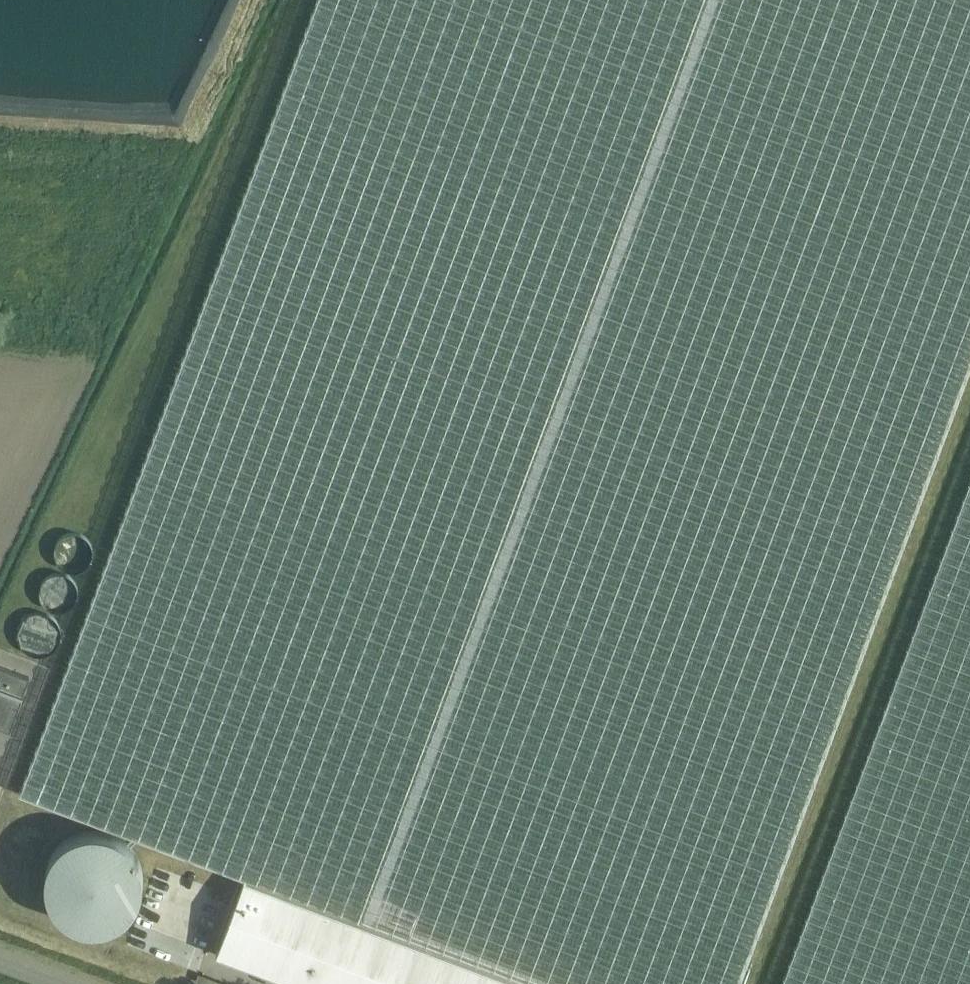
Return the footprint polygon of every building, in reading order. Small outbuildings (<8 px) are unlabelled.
[(969,364),(969,0),(317,0),(20,793),(245,877),(216,954),(298,983),(738,983),(969,364)] [(781,983),(969,983),(969,479),(781,983)] [(94,555),(95,551),(94,548),(93,544),(89,538),(84,535),(78,533),(72,534),(69,535),(65,537),(60,543),(59,547),(58,551),(59,555),(60,559),(64,564),(68,568),(75,570),(79,569),(83,568),(89,565),(93,559),(94,555)] [(58,643),(59,637),(57,630),(55,626),(53,624),(50,622),(47,620),(41,619),(37,620),(34,621),(28,625),(25,630),(24,637),(25,643),(29,649),(34,653),(39,654),(42,654),(49,653),(54,648),(58,643)] [(10,728),(30,677),(0,666),(0,724),(10,728)] [(142,887),(143,879),(142,870),(140,862),(136,854),(132,848),(126,841),(119,837),(111,833),(103,831),(94,830),(86,831),(78,833),(70,837),(63,841),(57,847),(52,854),(49,862),(47,870),(46,878),(47,887),(49,895),(52,903),(57,910),(63,916),(70,921),(78,924),(86,926),(94,927),(103,926),(111,924),(119,921),(126,916),(132,910),(136,903),(140,895),(142,887)]
